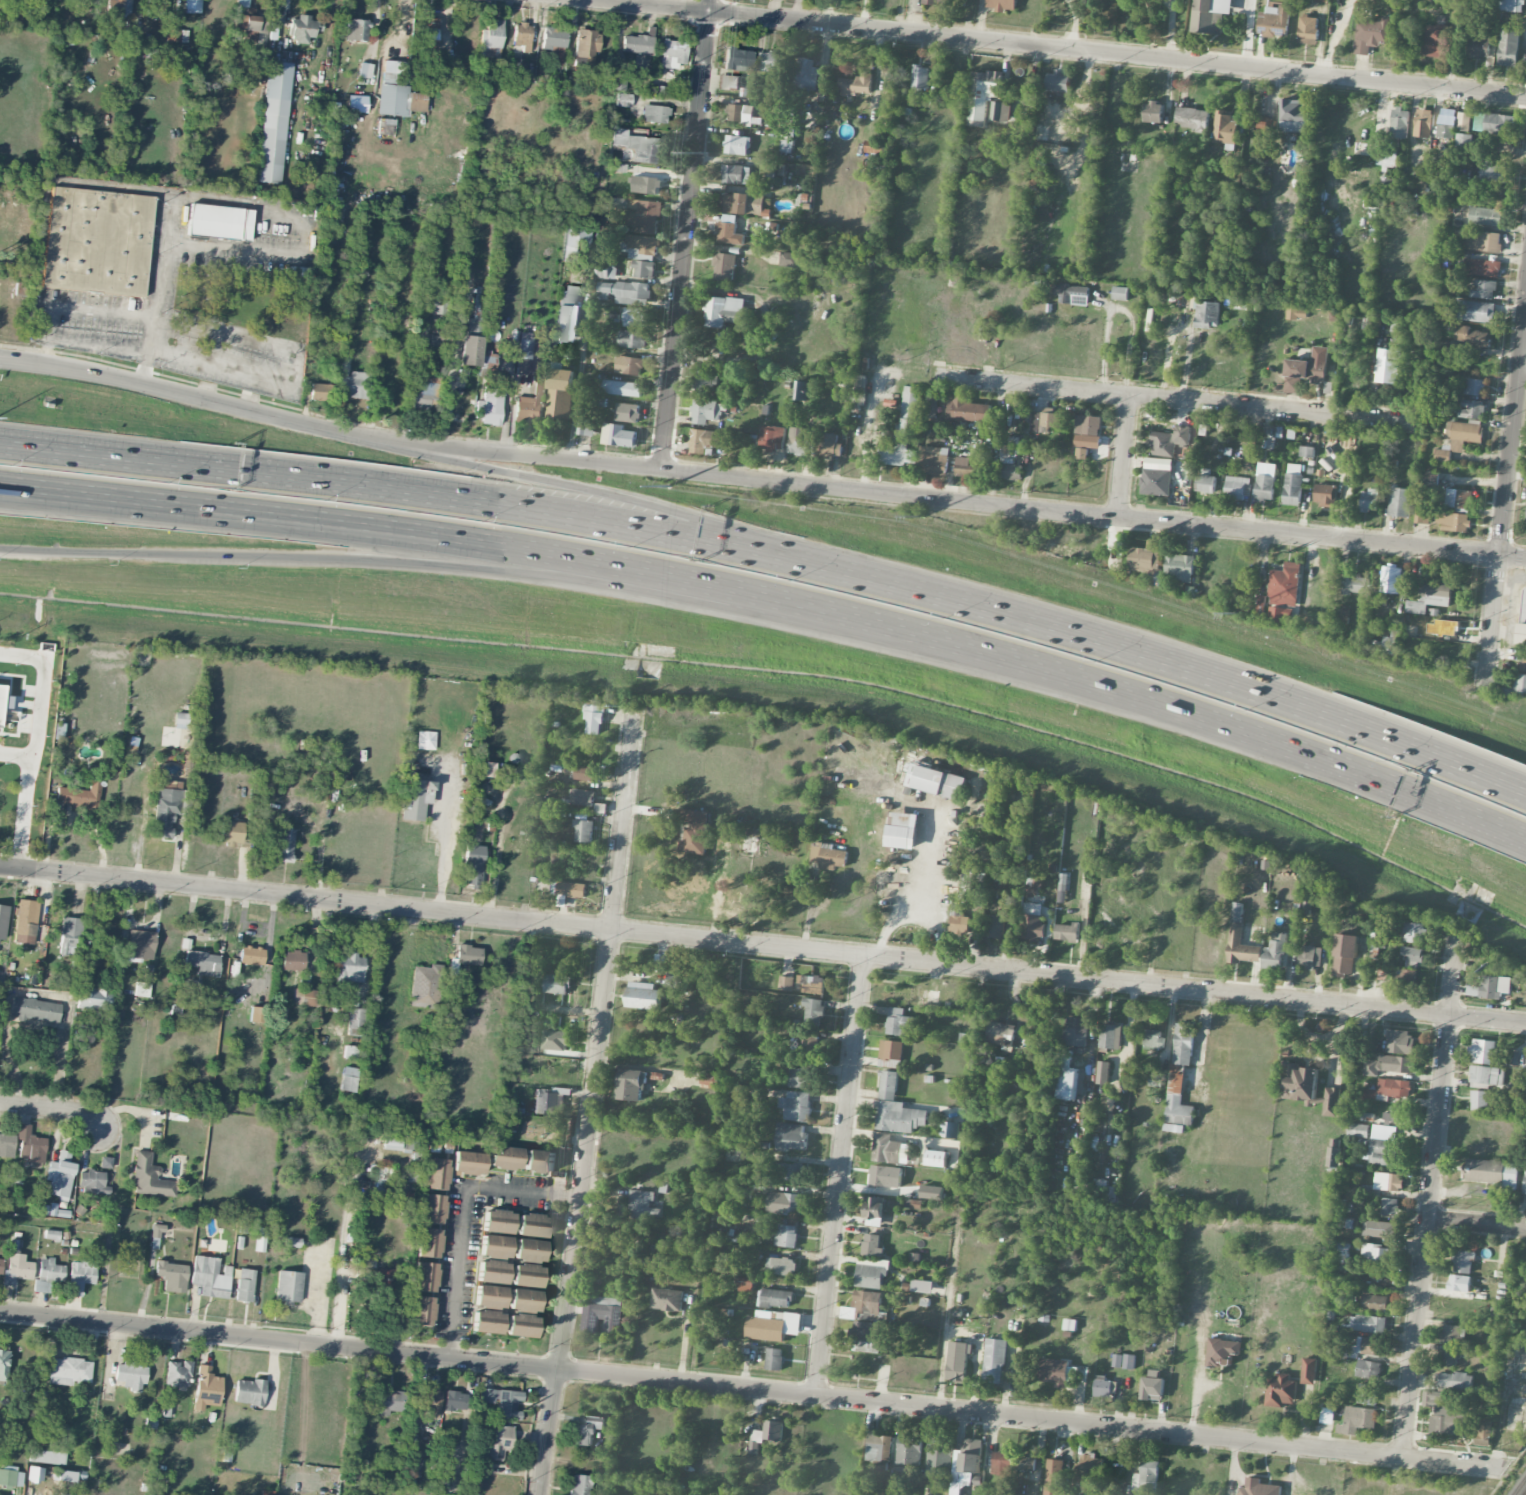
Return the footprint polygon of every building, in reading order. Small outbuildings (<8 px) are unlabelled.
[(108,9),(115,9),(114,17),(131,17),(131,0),(108,0),(108,9)] [(201,12),(200,0),(184,0),(185,13),(201,12)] [(987,7),(996,8),(995,12),(1006,13),(1006,9),(1017,10),(1017,0),(988,0),(987,7)] [(1223,34),(1224,13),(1232,14),(1233,0),(1194,0),(1192,33),(1223,34)] [(1498,11),(1523,11),(1523,0),(1499,0),(1498,11)] [(1259,7),(1258,35),(1287,37),(1289,8),(1259,7)] [(243,29),(243,39),(256,40),(256,33),(266,33),(267,15),(236,15),(236,29),(243,29)] [(1317,45),(1319,16),(1300,15),(1299,44),(1317,45)] [(314,30),(321,31),(322,21),(309,20),(310,16),(292,16),(291,43),(307,43),(307,37),(314,37),(314,30)] [(1382,22),(1357,21),(1356,55),(1369,55),(1370,44),(1388,45),(1390,16),(1382,16),(1382,22)] [(345,40),(366,40),(367,19),(346,18),(345,40)] [(419,49),(436,50),(438,18),(421,18),(419,49)] [(479,56),(500,57),(501,20),(486,19),(486,29),(480,28),(479,56)] [(522,52),(530,52),(531,24),(514,23),(513,45),(522,45),(522,52)] [(1448,58),(1449,27),(1424,26),(1423,57),(1448,58)] [(542,49),(549,49),(549,62),(564,62),(565,29),(542,28),(542,49)] [(187,30),(167,29),(167,41),(187,41),(187,30)] [(1519,30),(1500,29),(1498,66),(1518,67),(1519,30)] [(600,31),(576,30),(575,57),(600,57),(600,31)] [(621,52),(651,55),(653,37),(623,34),(621,52)] [(1489,59),(1490,34),(1468,34),(1467,58),(1489,59)] [(685,66),(686,41),(662,40),(661,66),(685,66)] [(143,64),(156,64),(156,48),(144,48),(143,64)] [(750,71),(751,49),(725,48),(724,70),(750,71)] [(780,71),(781,52),(757,52),(756,71),(780,71)] [(795,88),(819,89),(820,67),(814,67),(815,59),(797,58),(795,88)] [(281,183),(290,63),(267,61),(258,182),(281,183)] [(358,76),(369,78),(371,64),(359,62),(358,76)] [(435,77),(434,65),(425,65),(425,77),(435,77)] [(912,89),(929,89),(930,67),(913,66),(912,89)] [(972,70),(966,126),(985,128),(988,96),(999,97),(1001,73),(972,70)] [(407,73),(380,72),(378,114),(408,115),(408,111),(425,112),(426,93),(406,92),(407,73)] [(1047,91),(1070,92),(1071,72),(1048,72),(1047,91)] [(611,89),(624,90),(626,75),(613,73),(611,89)] [(839,94),(871,95),(872,73),(859,73),(859,79),(840,78),(839,94)] [(719,89),(738,89),(739,76),(720,75),(719,89)] [(616,105),(630,105),(630,93),(616,93),(616,105)] [(1281,132),(1307,133),(1308,100),(1282,99),(1281,132)] [(1010,121),(1010,102),(990,102),(990,121),(1010,121)] [(1144,122),(1163,123),(1164,103),(1145,102),(1144,122)] [(754,105),(728,104),(727,121),(744,122),(743,122),(753,122),(754,105)] [(668,123),(668,105),(642,105),(642,122),(668,123)] [(1197,127),(1197,132),(1207,133),(1208,109),(1177,108),(1176,126),(1197,127)] [(1392,109),(1391,138),(1408,138),(1409,109),(1392,109)] [(1433,110),(1416,109),(1415,137),(1432,138),(1433,110)] [(1214,143),(1236,144),(1237,121),(1232,120),(1232,110),(1215,110),(1214,143)] [(1471,114),(1459,112),(1457,130),(1470,131),(1471,114)] [(1484,132),(1513,136),(1516,117),(1486,113),(1484,132)] [(1252,133),(1269,135),(1272,117),(1255,114),(1252,133)] [(1438,137),(1454,138),(1455,117),(1439,116),(1438,137)] [(392,134),(394,120),(379,117),(377,132),(392,134)] [(1048,126),(1034,126),(1033,140),(1047,141),(1048,126)] [(626,136),(627,128),(612,127),(611,146),(632,147),(631,162),(662,163),(663,138),(626,136)] [(794,135),(781,134),(780,151),(792,153),(794,135)] [(1469,134),(1456,134),(1456,148),(1469,148),(1469,134)] [(725,154),(748,155),(748,137),(726,135),(725,154)] [(1396,167),(1397,151),(1377,150),(1376,166),(1396,167)] [(1512,167),(1483,163),(1481,180),(1510,184),(1512,167)] [(749,167),(723,164),(721,182),(748,185),(749,167)] [(1048,166),(1031,165),(1031,184),(1047,185),(1048,166)] [(633,193),(659,194),(660,178),(634,177),(633,193)] [(51,186),(41,287),(143,296),(152,195),(51,186)] [(765,195),(720,193),(719,213),(764,215),(765,195)] [(629,198),(609,198),(608,208),(629,208),(629,198)] [(658,234),(660,202),(639,200),(638,212),(630,212),(629,226),(636,226),(636,233),(658,234)] [(252,207),(189,202),(187,234),(250,240),(252,207)] [(1502,226),(1503,209),(1470,207),(1470,224),(1502,226)] [(744,245),(745,234),(735,233),(737,216),(724,215),(723,222),(719,221),(717,242),(744,245)] [(583,238),(584,230),(566,228),(565,236),(583,238)] [(1500,252),(1501,232),(1463,230),(1462,250),(1500,252)] [(660,237),(628,235),(627,248),(639,248),(639,254),(659,255),(660,237)] [(800,254),(782,251),(780,265),(799,268),(800,254)] [(713,279),(734,281),(737,255),(716,253),(713,279)] [(1501,261),(1465,259),(1464,275),(1500,277),(1501,261)] [(633,276),(653,279),(656,263),(636,260),(633,276)] [(596,278),(616,280),(617,265),(598,263),(596,278)] [(1470,298),(1495,299),(1496,281),(1476,280),(1475,290),(1470,290),(1470,298)] [(599,281),(598,293),(616,294),(616,303),(649,305),(650,284),(599,281)] [(480,366),(486,287),(474,285),(471,318),(467,318),(466,335),(461,335),(459,364),(480,366)] [(554,340),(572,342),(578,287),(560,285),(554,340)] [(1053,295),(1060,295),(1060,304),(1088,305),(1089,286),(1053,285),(1053,295)] [(1129,288),(1113,287),(1113,300),(1128,301),(1129,288)] [(1220,302),(1197,301),(1197,294),(1179,293),(1179,307),(1196,307),(1196,327),(1219,328),(1220,302)] [(704,326),(723,328),(724,322),(742,324),(745,300),(708,295),(704,326)] [(432,315),(452,315),(452,299),(432,298),(432,315)] [(1494,323),(1495,302),(1458,301),(1458,321),(1494,323)] [(649,326),(649,308),(626,308),(625,325),(649,326)] [(1287,319),(1307,319),(1307,309),(1287,308),(1287,319)] [(1467,353),(1480,354),(1481,347),(1489,348),(1490,333),(1470,331),(1470,327),(1457,325),(1455,340),(1469,341),(1467,353)] [(645,331),(620,331),(619,347),(644,348),(645,331)] [(532,339),(518,338),(517,373),(530,374),(532,339)] [(1378,347),(1374,382),(1397,384),(1401,350),(1378,347)] [(644,358),(617,356),(616,374),(643,375),(644,358)] [(1287,359),(1285,392),(1299,393),(1300,378),(1311,379),(1311,382),(1325,383),(1327,359),(1312,358),(1311,361),(1287,359)] [(547,419),(571,420),(574,370),(550,369),(547,419)] [(695,395),(713,396),(715,372),(698,370),(695,395)] [(368,397),(369,372),(350,371),(350,376),(339,375),(338,396),(368,397)] [(586,383),(600,384),(600,373),(586,373),(586,383)] [(515,396),(514,422),(543,423),(545,374),(534,374),(533,397),(515,396)] [(866,404),(867,376),(855,375),(854,404),(866,404)] [(1485,380),(1465,379),(1464,395),(1484,396),(1485,380)] [(434,410),(437,383),(415,381),(413,408),(434,410)] [(603,395),(642,396),(642,383),(604,381),(603,395)] [(809,382),(795,381),(794,400),(808,401),(809,382)] [(309,398),(332,402),(334,386),(311,382),(309,398)] [(476,400),(475,417),(481,418),(481,424),(501,425),(502,386),(484,385),(483,400),(476,400)] [(921,387),(904,386),(900,434),(894,434),(893,446),(879,445),(877,463),(906,466),(907,462),(916,463),(917,451),(907,450),(908,435),(917,436),(921,387)] [(926,419),(937,419),(938,395),(927,395),(926,419)] [(969,403),(969,396),(950,395),(949,421),(990,422),(991,404),(969,403)] [(594,406),(607,407),(607,399),(594,398),(594,406)] [(1484,401),(1463,399),(1462,409),(1459,408),(1458,417),(1481,419),(1484,401)] [(692,424),(707,425),(708,420),(721,421),(722,411),(726,412),(727,403),(693,400),(692,424)] [(640,404),(616,403),(616,421),(639,422),(640,404)] [(1061,428),(1061,413),(1031,412),(1031,432),(1049,432),(1049,428),(1061,428)] [(1075,459),(1088,459),(1089,448),(1099,449),(1101,417),(1078,415),(1075,459)] [(594,436),(595,420),(579,419),(577,435),(594,436)] [(1463,453),(1464,441),(1482,443),(1483,425),(1448,422),(1446,439),(1452,439),(1451,451),(1463,453)] [(603,445),(637,446),(637,431),(623,431),(623,424),(603,424),(603,445)] [(759,449),(783,452),(786,428),(762,425),(759,449)] [(1175,434),(1150,431),(1148,447),(1153,447),(1152,455),(1174,457),(1175,445),(1189,446),(1191,427),(1176,425),(1175,434)] [(727,433),(692,428),(689,453),(705,455),(706,446),(725,449),(727,433)] [(815,428),(790,428),(789,454),(814,455),(815,428)] [(842,457),(842,443),(837,443),(838,434),(819,433),(818,456),(842,457)] [(948,447),(920,447),(920,474),(948,475),(948,447)] [(1314,447),(1301,447),(1300,456),(1314,457),(1314,447)] [(1450,463),(1451,448),(1435,447),(1434,462),(1450,463)] [(977,465),(970,465),(970,457),(956,458),(956,476),(977,475),(977,465)] [(1171,495),(1172,459),(1143,458),(1142,495),(1171,495)] [(1023,465),(1000,464),(1000,479),(1023,480),(1023,465)] [(1273,502),(1275,466),(1257,465),(1256,501),(1273,502)] [(1438,472),(1423,472),(1423,486),(1438,486),(1438,472)] [(1195,491),(1214,493),(1216,477),(1198,474),(1195,491)] [(1301,506),(1302,474),(1285,474),(1284,505),(1301,506)] [(1245,487),(1250,487),(1250,477),(1225,477),(1225,499),(1244,499),(1245,487)] [(1336,507),(1337,485),(1315,484),(1314,506),(1336,507)] [(1389,516),(1411,517),(1412,488),(1390,487),(1389,516)] [(1362,489),(1361,511),(1376,511),(1377,490),(1362,489)] [(1470,509),(1471,490),(1447,489),(1446,507),(1470,509)] [(1431,510),(1415,509),(1415,523),(1430,524),(1431,510)] [(1438,531),(1469,532),(1470,514),(1439,512),(1438,531)] [(1130,547),(1127,570),(1157,574),(1160,540),(1147,539),(1146,548),(1130,547)] [(1171,581),(1193,582),(1194,555),(1166,554),(1165,573),(1171,573),(1171,581)] [(1271,570),(1267,621),(1289,622),(1290,607),(1297,607),(1300,563),(1285,562),(1284,570),(1271,570)] [(1381,593),(1401,594),(1402,568),(1382,567),(1381,593)] [(1368,576),(1344,574),(1342,592),(1366,595),(1368,576)] [(1450,607),(1452,582),(1421,579),(1419,602),(1408,601),(1407,612),(1426,614),(1427,604),(1450,607)] [(1347,625),(1350,607),(1337,605),(1334,623),(1347,625)] [(1398,651),(1399,628),(1393,628),(1392,639),(1379,638),(1378,650),(1398,651)] [(1514,674),(1514,695),(1525,695),(1525,674),(1514,674)] [(586,734),(602,735),(604,706),(585,704),(583,719),(588,719),(586,734)] [(174,728),(186,728),(186,713),(175,712),(174,728)] [(435,731),(417,731),(416,749),(434,750),(435,731)] [(57,786),(55,803),(96,809),(103,759),(91,757),(87,790),(57,786)] [(476,775),(492,777),(494,763),(478,761),(476,775)] [(906,785),(959,801),(966,778),(912,763),(906,785)] [(598,781),(599,767),(576,766),(575,780),(598,781)] [(431,803),(432,780),(404,779),(402,819),(423,820),(424,803),(431,803)] [(178,788),(178,781),(157,780),(157,787),(178,788)] [(181,789),(155,787),(153,837),(172,838),(173,813),(180,813),(181,789)] [(594,806),(595,790),(573,789),(572,805),(594,806)] [(706,854),(708,812),(692,811),(691,827),(685,827),(685,839),(681,839),(680,852),(706,854)] [(916,848),(917,832),(913,831),(913,814),(890,812),(888,847),(916,848)] [(219,842),(242,843),(243,821),(220,820),(219,842)] [(592,843),(594,821),(576,820),(575,842),(592,843)] [(275,860),(291,861),(295,829),(278,828),(275,860)] [(811,863),(819,864),(819,867),(846,869),(847,851),(834,850),(835,844),(813,842),(811,863)] [(482,845),(464,845),(463,884),(481,885),(482,845)] [(985,906),(987,866),(963,865),(962,905),(985,906)] [(1041,879),(1027,879),(1026,895),(1040,895),(1041,879)] [(566,898),(585,898),(586,883),(558,882),(557,905),(566,905),(566,898)] [(1090,901),(1090,885),(1080,885),(1079,901),(1090,901)] [(13,942),(35,944),(39,901),(18,899),(13,942)] [(1240,922),(1244,904),(1234,902),(1230,920),(1240,922)] [(5,940),(9,905),(0,904),(0,939),(5,940)] [(979,932),(979,924),(972,924),(972,916),(962,916),(962,904),(951,904),(951,932),(979,932)] [(1044,915),(1021,914),(1020,940),(1042,941),(1044,915)] [(1003,939),(1004,916),(985,915),(984,938),(1003,939)] [(74,955),(75,938),(82,938),(82,918),(61,917),(60,955),(74,955)] [(1056,923),(1055,940),(1078,942),(1080,925),(1056,923)] [(1262,947),(1241,945),(1243,924),(1231,923),(1228,961),(1260,964),(1262,947)] [(153,958),(155,931),(128,930),(127,957),(153,958)] [(1286,934),(1272,932),(1271,947),(1264,947),(1262,968),(1283,970),(1286,934)] [(1356,935),(1335,935),(1334,976),(1355,977),(1356,935)] [(1379,944),(1371,943),(1369,958),(1376,959),(1379,944)] [(481,946),(456,945),(455,963),(480,964),(481,946)] [(263,965),(263,947),(240,946),(239,964),(263,965)] [(1319,946),(1300,946),(1299,968),(1319,968),(1319,946)] [(1400,959),(1422,960),(1423,948),(1401,947),(1400,959)] [(218,977),(220,954),(186,950),(184,964),(197,966),(196,975),(218,977)] [(304,970),(304,951),(281,951),(281,970),(304,970)] [(335,986),(351,987),(351,982),(363,982),(364,958),(357,958),(357,952),(336,952),(335,986)] [(440,964),(430,964),(430,967),(411,966),(410,1006),(429,1007),(429,1002),(438,1003),(440,964)] [(1416,970),(1401,970),(1400,987),(1415,988),(1416,970)] [(686,988),(687,975),(668,973),(666,986),(686,988)] [(571,976),(545,975),(545,993),(570,994),(571,976)] [(778,990),(793,991),(794,977),(780,976),(778,990)] [(824,977),(799,976),(798,983),(804,984),(803,993),(823,994),(824,977)] [(1510,993),(1511,977),(1481,976),(1481,998),(1501,999),(1501,993),(1510,993)] [(659,1011),(662,990),(654,990),(655,984),(630,981),(626,1006),(659,1011)] [(147,996),(148,984),(136,983),(135,995),(147,996)] [(1479,996),(1480,986),(1467,986),(1467,996),(1479,996)] [(77,988),(77,1009),(107,1009),(108,989),(77,988)] [(293,1003),(317,1004),(317,989),(293,988),(293,1003)] [(58,1024),(61,1002),(13,996),(10,1017),(58,1024)] [(823,1025),(824,999),(804,998),(804,1024),(823,1025)] [(364,1035),(364,1008),(348,1008),(347,1034),(364,1035)] [(905,1008),(889,1008),(888,1035),(907,1035),(907,1028),(915,1028),(916,1017),(905,1017),(905,1008)] [(1086,1047),(1088,1018),(1067,1017),(1067,1029),(1064,1029),(1063,1045),(1086,1047)] [(1016,1026),(991,1021),(987,1042),(1012,1047),(1016,1026)] [(1100,1048),(1120,1049),(1121,1023),(1101,1022),(1100,1048)] [(1166,1131),(1184,1133),(1185,1124),(1193,1125),(1194,1106),(1182,1105),(1185,1065),(1190,1066),(1194,1025),(1175,1023),(1166,1131)] [(1160,1031),(1145,1029),(1143,1048),(1158,1050),(1160,1031)] [(1413,1031),(1387,1030),(1386,1053),(1412,1054),(1413,1031)] [(802,1056),(822,1057),(823,1038),(803,1037),(802,1056)] [(1472,1063),(1495,1064),(1496,1040),(1473,1039),(1472,1063)] [(880,1060),(894,1061),(893,1068),(902,1068),(903,1041),(881,1040),(880,1060)] [(1378,1061),(1365,1059),(1363,1075),(1378,1077),(1378,1071),(1412,1074),(1413,1058),(1379,1054),(1378,1061)] [(1097,1083),(1107,1085),(1110,1062),(1099,1061),(1097,1083)] [(1283,1099),(1316,1100),(1318,1069),(1299,1068),(1299,1063),(1285,1063),(1283,1099)] [(1504,1069),(1473,1065),(1470,1086),(1489,1089),(1490,1084),(1502,1086),(1504,1069)] [(355,1092),(357,1068),(343,1066),(340,1090),(355,1092)] [(1057,1098),(1075,1100),(1079,1069),(1061,1067),(1057,1098)] [(790,1088),(811,1088),(811,1068),(790,1068),(790,1088)] [(617,1100),(640,1101),(641,1092),(645,1092),(646,1071),(618,1070),(617,1100)] [(880,1099),(896,1100),(899,1072),(882,1070),(880,1099)] [(721,1073),(701,1073),(701,1088),(721,1088),(721,1073)] [(1411,1081),(1378,1079),(1377,1090),(1364,1089),(1363,1099),(1376,1099),(1377,1096),(1410,1097),(1411,1081)] [(534,1088),(534,1113),(565,1114),(565,1089),(534,1088)] [(1489,1091),(1472,1090),(1471,1110),(1488,1111),(1489,1091)] [(779,1098),(778,1108),(785,1108),(784,1120),(810,1121),(811,1093),(788,1091),(787,1098),(779,1098)] [(877,1130),(914,1133),(915,1126),(927,1127),(928,1110),(905,1108),(905,1102),(880,1100),(877,1130)] [(1404,1123),(1404,1108),(1392,1107),(1391,1113),(1384,1113),(1384,1122),(1404,1123)] [(515,1130),(515,1120),(501,1119),(501,1130),(515,1130)] [(959,1123),(944,1122),(943,1137),(958,1138),(959,1123)] [(806,1151),(806,1124),(776,1123),(776,1150),(806,1151)] [(1368,1138),(1369,1125),(1348,1123),(1346,1136),(1368,1138)] [(18,1160),(45,1161),(46,1137),(30,1136),(30,1124),(19,1124),(18,1160)] [(1393,1165),(1396,1128),(1371,1126),(1367,1163),(1393,1165)] [(401,1150),(402,1133),(384,1132),(383,1149),(401,1150)] [(892,1134),(875,1133),(873,1161),(909,1164),(910,1143),(891,1142),(892,1134)] [(13,1157),(14,1134),(0,1134),(0,1156),(13,1157)] [(417,1135),(402,1135),(402,1152),(417,1152),(417,1135)] [(1339,1168),(1340,1139),(1328,1139),(1326,1167),(1339,1168)] [(489,1166),(519,1170),(522,1149),(496,1146),(495,1155),(490,1154),(489,1166)] [(70,1151),(58,1149),(56,1162),(49,1160),(45,1180),(49,1180),(47,1194),(68,1198),(74,1163),(69,1162),(70,1151)] [(524,1170),(553,1174),(555,1152),(527,1149),(524,1170)] [(174,1196),(176,1181),(158,1179),(159,1166),(150,1165),(151,1152),(136,1150),(132,1192),(174,1196)] [(485,1154),(455,1150),(452,1172),(482,1176),(485,1154)] [(925,1166),(946,1167),(947,1151),(926,1150),(925,1166)] [(100,1167),(111,1168),(112,1157),(100,1156),(100,1167)] [(444,1190),(449,1160),(428,1157),(423,1187),(444,1190)] [(1517,1190),(1518,1162),(1467,1160),(1467,1181),(1502,1182),(1502,1189),(1517,1190)] [(804,1164),(783,1163),(782,1180),(803,1181),(804,1164)] [(902,1167),(871,1166),(870,1186),(900,1188),(902,1167)] [(373,1175),(371,1196),(391,1198),(394,1169),(378,1168),(378,1175),(373,1175)] [(104,1171),(80,1170),(79,1193),(110,1194),(110,1186),(104,1186),(104,1171)] [(1373,1188),(1401,1191),(1403,1175),(1375,1172),(1373,1188)] [(655,1191),(631,1190),(630,1218),(660,1219),(660,1208),(654,1208),(655,1191)] [(800,1215),(801,1194),(768,1192),(767,1214),(800,1215)] [(443,1195),(422,1194),(421,1222),(442,1223),(443,1195)] [(884,1198),(866,1198),(866,1219),(868,1219),(868,1226),(883,1226),(884,1198)] [(1395,1215),(1396,1199),(1382,1198),(1381,1214),(1395,1215)] [(513,1211),(484,1210),(483,1232),(512,1233),(513,1211)] [(518,1213),(518,1236),(547,1237),(548,1215),(518,1213)] [(1366,1237),(1394,1238),(1395,1222),(1367,1221),(1366,1237)] [(158,1248),(159,1232),(164,1232),(165,1224),(152,1224),(150,1248),(158,1248)] [(797,1226),(776,1225),(775,1247),(796,1248),(797,1226)] [(418,1256),(438,1257),(440,1229),(419,1228),(418,1256)] [(509,1259),(511,1237),(482,1234),(480,1256),(509,1259)] [(863,1255),(884,1256),(885,1248),(880,1248),(881,1235),(864,1234),(863,1255)] [(284,1246),(300,1247),(300,1238),(284,1237),(284,1246)] [(515,1261),(544,1262),(545,1240),(516,1239),(515,1261)] [(1395,1246),(1362,1245),(1362,1261),(1394,1262),(1395,1246)] [(33,1262),(24,1261),(25,1251),(8,1250),(7,1270),(3,1270),(2,1285),(14,1285),(14,1278),(32,1279),(33,1262)] [(1474,1251),(1454,1250),(1453,1273),(1473,1274),(1474,1251)] [(190,1284),(201,1285),(200,1295),(227,1299),(231,1266),(223,1265),(222,1274),(217,1274),(219,1258),(194,1255),(190,1284)] [(49,1279),(62,1281),(65,1265),(53,1264),(54,1259),(40,1257),(37,1280),(34,1279),(33,1291),(47,1293),(49,1279)] [(767,1257),(766,1274),(795,1275),(795,1259),(767,1257)] [(68,1296),(81,1296),(82,1283),(95,1283),(96,1261),(70,1259),(68,1296)] [(507,1283),(508,1262),(479,1260),(478,1282),(507,1283)] [(187,1265),(156,1261),(154,1277),(164,1278),(162,1291),(184,1293),(187,1265)] [(435,1291),(436,1262),(415,1262),(414,1290),(435,1291)] [(514,1263),(512,1284),(540,1288),(543,1267),(514,1263)] [(254,1270),(238,1268),(235,1300),(252,1302),(254,1270)] [(302,1272),(276,1271),(276,1301),(301,1301),(302,1272)] [(1469,1292),(1471,1277),(1450,1274),(1448,1289),(1469,1292)] [(753,1292),(753,1278),(736,1278),(736,1292),(753,1292)] [(912,1291),(932,1293),(933,1282),(913,1280),(912,1291)] [(503,1309),(506,1287),(477,1284),(474,1306),(503,1309)] [(538,1313),(540,1291),(511,1288),(509,1310),(538,1313)] [(681,1312),(683,1291),(653,1288),(651,1309),(681,1312)] [(789,1309),(790,1299),(793,1300),(794,1292),(759,1288),(757,1305),(789,1309)] [(883,1292),(854,1291),(853,1308),(843,1307),(842,1318),(862,1319),(863,1312),(881,1313),(883,1292)] [(1387,1296),(1362,1295),(1361,1311),(1386,1313),(1387,1296)] [(433,1297),(411,1296),(410,1324),(431,1325),(433,1297)] [(583,1332),(597,1333),(598,1319),(606,1320),(605,1334),(621,1335),(623,1298),(585,1296),(583,1332)] [(395,1298),(381,1298),(381,1314),(395,1315),(395,1298)] [(472,1332),(501,1333),(502,1311),(473,1310),(472,1332)] [(785,1341),(785,1334),(800,1335),(802,1314),(786,1313),(786,1319),(747,1317),(746,1339),(785,1341)] [(536,1315),(507,1314),(507,1336),(536,1336),(536,1315)] [(1386,1317),(1350,1316),(1350,1331),(1386,1332),(1386,1317)] [(853,1351),(880,1353),(883,1324),(855,1321),(854,1329),(849,1329),(848,1340),(854,1341),(853,1351)] [(1442,1343),(1464,1344),(1465,1326),(1443,1325),(1442,1343)] [(1357,1353),(1379,1356),(1381,1339),(1358,1336),(1357,1347),(1343,1345),(1342,1356),(1357,1358),(1357,1353)] [(1241,1341),(1209,1338),(1206,1366),(1220,1368),(1221,1364),(1230,1365),(1231,1355),(1239,1356),(1241,1341)] [(984,1381),(1004,1382),(1006,1339),(986,1339),(984,1381)] [(947,1381),(968,1382),(970,1343),(949,1342),(947,1381)] [(782,1371),(785,1350),(769,1348),(766,1369),(782,1371)] [(1460,1349),(1441,1348),(1441,1366),(1459,1367),(1460,1349)] [(7,1380),(8,1349),(0,1349),(0,1380),(7,1380)] [(1114,1353),(1113,1367),(1135,1369),(1136,1356),(1114,1353)] [(49,1357),(48,1383),(90,1385),(91,1360),(49,1357)] [(1301,1384),(1315,1385),(1316,1359),(1302,1358),(1301,1384)] [(1056,1387),(1068,1388),(1069,1360),(1040,1359),(1039,1382),(1056,1383),(1056,1387)] [(1381,1364),(1358,1359),(1355,1376),(1378,1381),(1381,1364)] [(187,1387),(188,1376),(191,1376),(192,1360),(180,1360),(180,1362),(167,1362),(166,1386),(187,1387)] [(114,1380),(123,1380),(122,1389),(141,1391),(141,1384),(145,1384),(147,1365),(116,1362),(114,1380)] [(211,1366),(198,1364),(193,1410),(204,1411),(204,1405),(218,1406),(222,1376),(210,1375),(211,1366)] [(1159,1379),(1160,1370),(1150,1370),(1149,1377),(1143,1377),(1141,1399),(1162,1400),(1163,1379),(1159,1379)] [(1437,1391),(1472,1392),(1473,1374),(1437,1372),(1437,1391)] [(1296,1381),(1289,1381),(1290,1374),(1278,1373),(1278,1379),(1267,1378),(1266,1406),(1284,1407),(1284,1403),(1294,1404),(1296,1381)] [(1094,1396),(1111,1397),(1112,1383),(1107,1383),(1107,1376),(1096,1375),(1094,1396)] [(262,1406),(265,1381),(236,1378),(233,1402),(262,1406)] [(1376,1405),(1377,1385),(1359,1384),(1358,1404),(1376,1405)] [(422,1412),(439,1413),(441,1388),(423,1387),(422,1412)] [(523,1391),(480,1389),(479,1402),(496,1403),(495,1418),(521,1419),(521,1411),(515,1410),(515,1401),(523,1401),(523,1391)] [(388,1410),(404,1411),(405,1391),(372,1390),(371,1412),(388,1413),(388,1410)] [(444,1409),(467,1410),(468,1392),(445,1391),(444,1409)] [(1423,1407),(1436,1407),(1435,1415),(1430,1415),(1430,1433),(1466,1434),(1467,1414),(1459,1414),(1459,1406),(1445,1406),(1445,1391),(1423,1391),(1423,1407)] [(1337,1424),(1336,1433),(1357,1436),(1358,1427),(1374,1429),(1377,1410),(1347,1406),(1344,1425),(1337,1424)] [(1333,1409),(1322,1409),(1322,1423),(1333,1424),(1333,1409)] [(1491,1446),(1493,1415),(1477,1415),(1475,1445),(1491,1446)] [(593,1446),(594,1429),(604,1429),(605,1417),(587,1417),(587,1425),(575,1424),(575,1445),(593,1446)] [(764,1440),(782,1441),(783,1422),(765,1421),(764,1440)] [(503,1458),(503,1449),(511,1449),(512,1425),(486,1425),(486,1458),(503,1458)] [(763,1443),(764,1430),(751,1430),(751,1453),(758,1454),(758,1443),(763,1443)] [(867,1461),(891,1462),(892,1434),(868,1433),(867,1461)] [(927,1476),(951,1477),(953,1441),(946,1441),(946,1435),(929,1434),(927,1476)] [(897,1464),(921,1465),(922,1437),(899,1435),(897,1464)] [(980,1473),(982,1439),(962,1439),(960,1472),(980,1473)] [(65,1463),(65,1451),(37,1451),(37,1463),(65,1463)] [(1014,1453),(993,1452),(992,1474),(1013,1475),(1014,1453)] [(1103,1459),(1096,1458),(1096,1454),(1082,1454),(1081,1464),(1078,1464),(1077,1481),(1102,1482),(1103,1459)] [(1036,1457),(1017,1456),(1016,1471),(1036,1472),(1036,1457)] [(1064,1460),(1046,1459),(1045,1494),(1062,1494),(1064,1460)] [(1156,1494),(1157,1461),(1142,1460),(1141,1474),(1133,1473),(1132,1493),(1156,1494)] [(43,1468),(28,1466),(27,1481),(41,1483),(43,1468)] [(0,1467),(0,1485),(22,1486),(23,1468),(0,1467)] [(952,1488),(962,1488),(962,1472),(952,1472),(952,1488)] [(590,1475),(571,1474),(569,1494),(588,1494),(590,1475)] [(1281,1485),(1261,1484),(1261,1478),(1247,1477),(1246,1488),(1239,1487),(1238,1494),(1281,1494),(1281,1485)] [(478,1494),(479,1482),(468,1481),(467,1493),(478,1494)]
